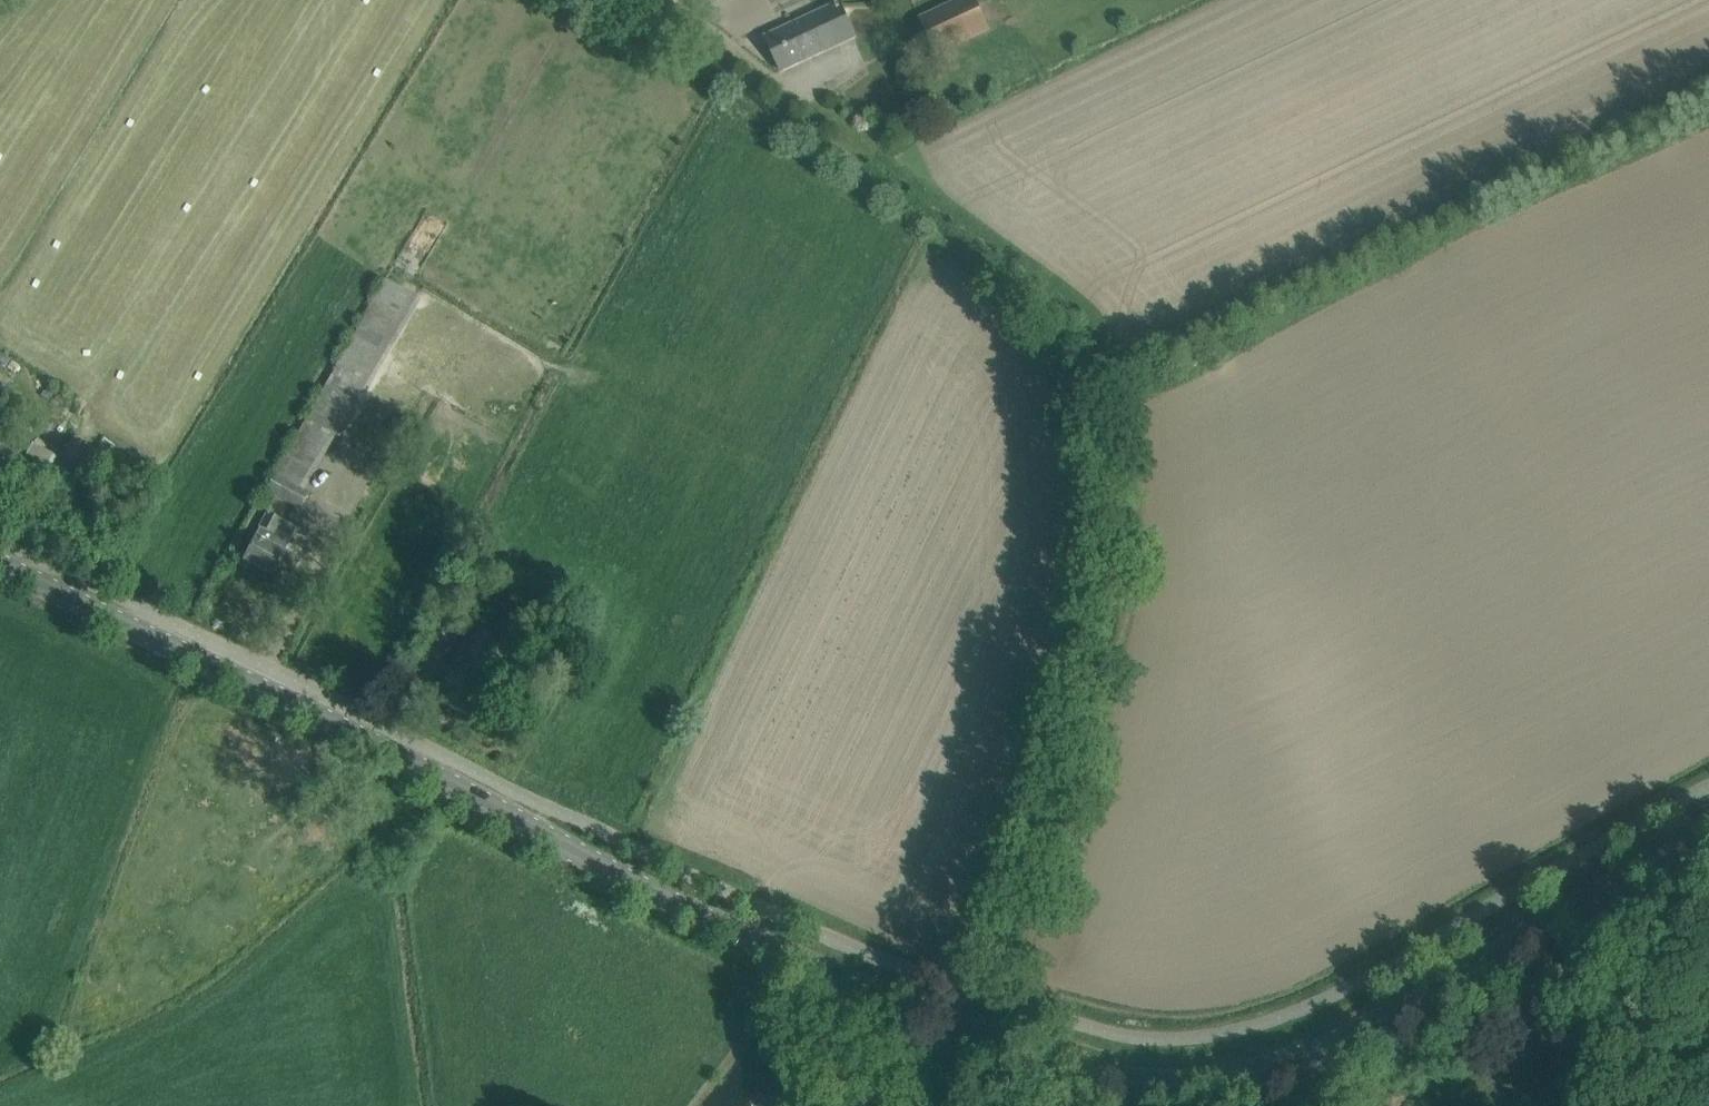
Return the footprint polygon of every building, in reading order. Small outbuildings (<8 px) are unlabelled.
[(921,19),(937,53),(988,29),(975,0),(961,0),(921,19)] [(766,38),(781,71),(855,37),(840,3),(766,38)] [(335,369),(267,489),(302,508),(311,491),(304,488),(319,462),(321,463),(337,435),(340,437),(421,299),(386,277),(367,310),(364,308),(357,320),(361,322),(333,368),(335,369)] [(52,457),(53,456),(27,441),(19,454),(14,451),(16,448),(0,439),(0,478),(4,480),(9,471),(37,488),(54,459),(52,457)] [(285,553),(284,553),(297,529),(267,513),(260,527),(260,528),(253,540),(243,560),(273,575),(285,553)]
